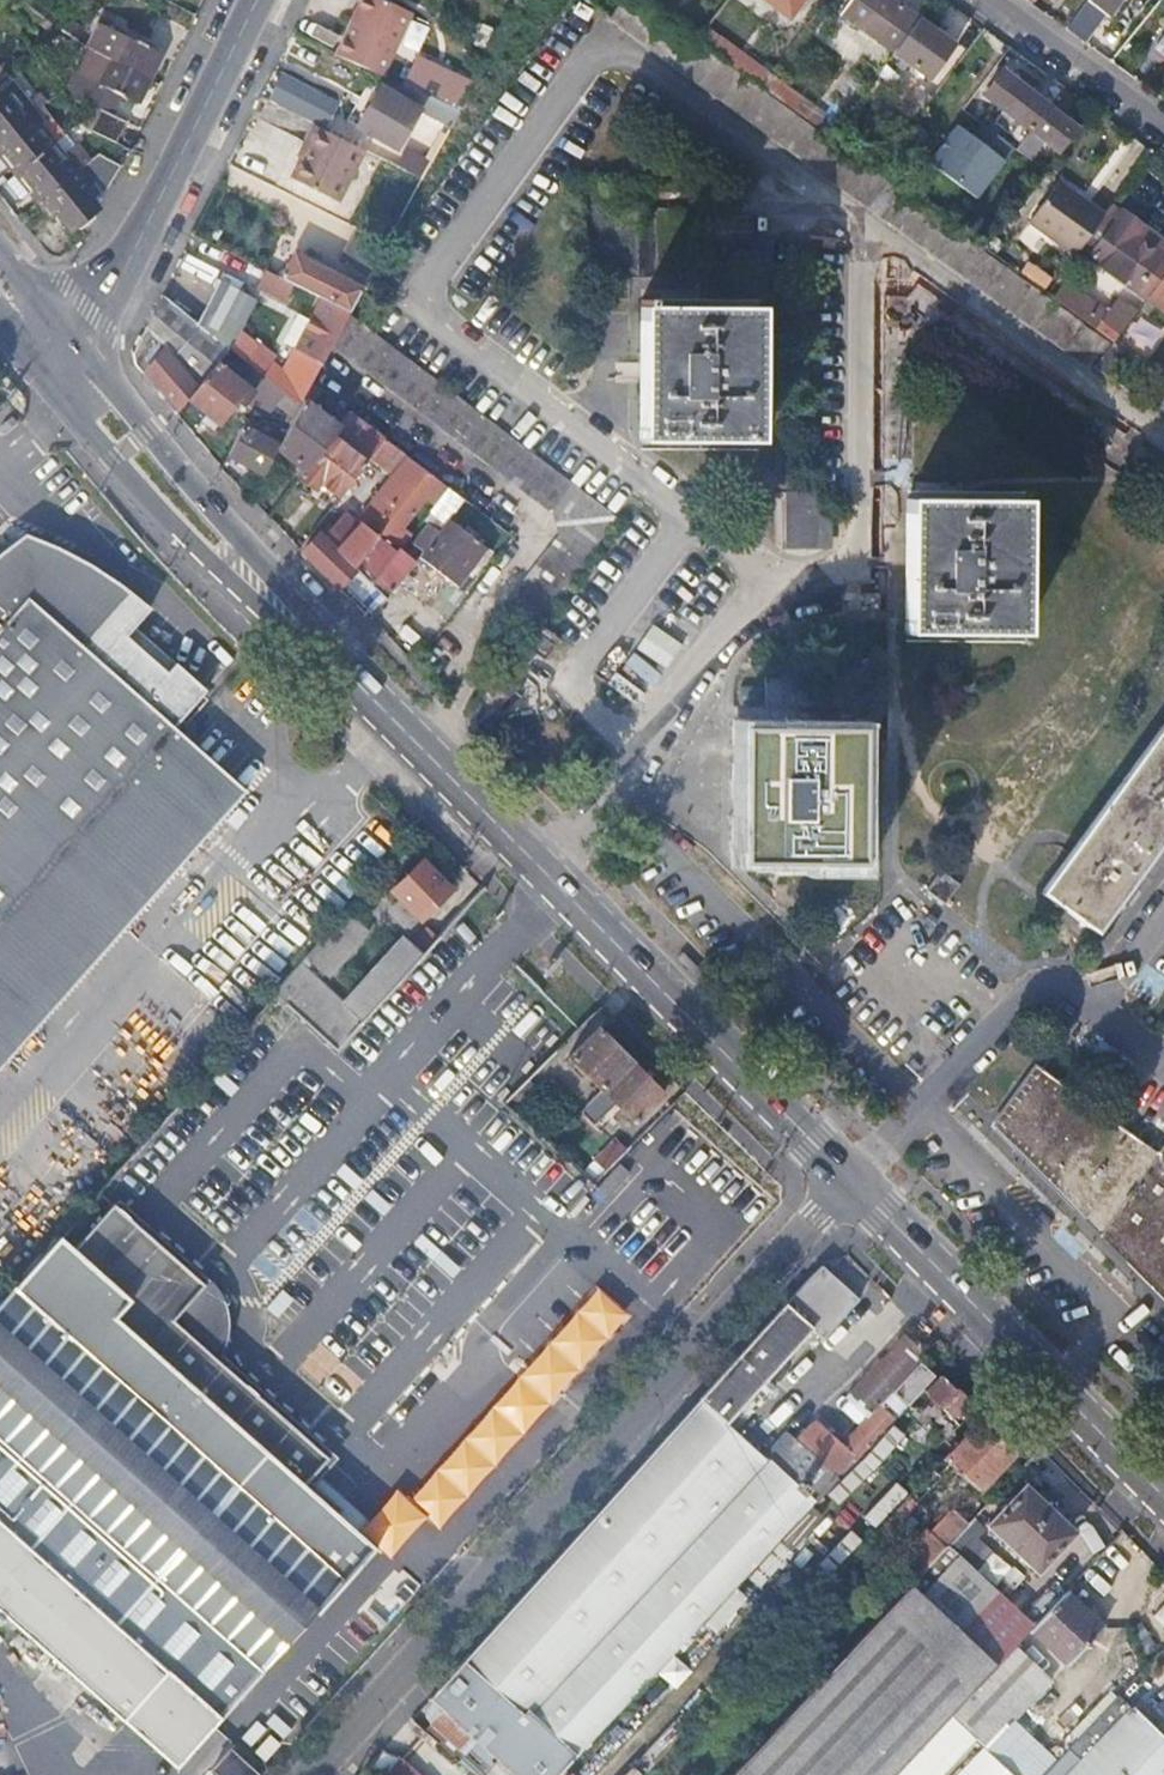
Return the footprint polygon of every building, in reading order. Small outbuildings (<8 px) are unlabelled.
[(30,0),(25,0),(20,6),(39,22),(45,13),(30,0)] [(337,53),(384,75),(413,12),(387,0),(362,0),(337,53)] [(507,10),(513,0),(492,0),(507,10)] [(640,0),(623,0),(611,16),(654,48),(881,212),(1091,364),(1109,340),(640,0)] [(791,15),(803,0),(771,0),(791,15)] [(893,49),(918,15),(896,0),(847,0),(840,11),(893,49)] [(1085,40),(1104,15),(1114,22),(1130,0),(1088,0),(1068,27),(1085,40)] [(918,15),(893,49),(930,76),(955,42),(918,15)] [(67,27),(62,32),(77,41),(85,29),(76,19),(67,27)] [(86,47),(144,84),(157,67),(113,34),(102,26),(86,47)] [(129,106),(144,84),(86,47),(74,64),(90,77),(121,101),(129,106)] [(1083,127),(1003,66),(981,95),(1030,132),(1017,149),(1032,160),(1045,144),(1061,156),(1083,127)] [(107,119),(121,101),(90,77),(74,99),(97,113),(107,119)] [(279,104),(317,123),(328,129),(340,106),(291,81),(279,104)] [(421,107),(396,94),(376,84),(375,85),(369,82),(361,97),(367,101),(364,106),(368,109),(360,125),(381,136),(377,144),(395,153),(399,145),(399,146),(421,107)] [(421,107),(421,105),(427,95),(408,86),(401,83),(396,94),(421,107)] [(35,114),(29,106),(30,102),(15,84),(0,97),(0,144),(35,114)] [(421,105),(453,122),(458,111),(449,107),(440,101),(427,95),(421,105)] [(111,144),(121,128),(107,119),(97,113),(89,130),(111,144)] [(19,173),(50,146),(37,131),(42,122),(35,114),(0,144),(0,150),(19,173)] [(340,199),(366,148),(328,129),(317,123),(307,142),(310,144),(294,176),(340,199)] [(1006,159),(956,123),(927,163),(976,199),(1006,159)] [(35,192),(43,202),(75,175),(67,166),(50,146),(19,173),(35,192)] [(75,175),(83,169),(75,161),(67,166),(75,175)] [(94,183),(83,169),(75,175),(43,202),(66,230),(83,228),(93,213),(94,204),(87,196),(88,191),(87,189),(94,183)] [(1030,220),(1075,253),(1086,239),(1104,213),(1058,181),(1030,220)] [(605,210),(605,188),(588,188),(588,269),(629,270),(655,270),(655,211),(605,210)] [(1104,213),(1086,239),(1096,246),(1090,254),(1109,268),(1136,287),(1161,254),(1162,253),(1142,238),(1147,232),(1110,205),(1104,213)] [(388,240),(358,225),(343,256),(372,271),(388,240)] [(1162,253),(1163,250),(1163,244),(1147,232),(1142,238),(1162,253)] [(351,312),(352,312),(364,288),(296,254),(288,270),(281,268),(278,274),(322,296),(323,297),(345,307),(351,312)] [(1144,301),(1148,296),(1163,275),(1163,257),(1161,254),(1136,287),(1109,268),(1106,271),(1144,301)] [(1148,296),(1163,308),(1163,275),(1148,296)] [(199,320),(229,345),(232,346),(242,326),(258,297),(221,278),(199,320)] [(1053,296),(1114,340),(1137,309),(1121,297),(1111,312),(1066,279),(1053,296)] [(148,323),(199,383),(219,358),(229,345),(199,320),(164,293),(148,323)] [(288,391),(303,403),(314,382),(335,343),(352,312),(351,312),(345,307),(323,297),(322,296),(296,347),(313,357),(303,373),(304,374),(299,381),(272,360),(264,372),(265,373),(288,391)] [(647,397),(647,414),(647,439),(753,439),(753,415),(753,397),(753,350),(753,330),(753,306),(655,306),(648,306),(648,329),(648,349),(647,370),(647,397)] [(352,312),(335,343),(556,514),(561,537),(497,623),(523,642),(618,515),(361,319),(352,312)] [(160,383),(180,407),(190,394),(199,383),(148,323),(134,348),(136,362),(145,371),(148,368),(160,383)] [(1152,350),(1161,336),(1142,323),(1132,337),(1152,350)] [(242,326),(232,346),(251,361),(262,342),(242,326)] [(251,361),(264,372),(272,360),(276,354),(262,342),(251,361)] [(268,414),(279,400),(288,391),(265,373),(254,386),(219,358),(199,383),(190,394),(220,419),(238,397),(243,402),(247,397),(268,414)] [(281,442),(279,446),(307,467),(301,473),(317,486),(322,479),(342,493),(368,460),(333,434),(340,426),(313,403),(323,389),(314,382),(303,403),(297,414),(281,442)] [(279,400),(297,414),(303,403),(288,391),(279,400)] [(265,472),(279,446),(281,442),(244,423),(228,451),(265,472)] [(395,473),(409,455),(387,437),(380,445),(372,455),(387,468),(388,467),(395,473)] [(438,502),(450,486),(409,455),(395,473),(357,518),(362,521),(356,528),(341,516),(333,527),(329,523),(320,530),(304,550),(322,569),(338,585),(346,576),(380,535),(397,549),(401,545),(411,532),(403,526),(428,495),(438,502)] [(785,490),(787,549),(834,548),(833,490),(785,490)] [(1019,499),(912,498),(912,522),(912,540),(912,564),(912,589),(912,608),(912,632),(1018,633),(1018,609),(1018,590),(1019,542),(1019,523),(1019,499)] [(475,574),(494,550),(450,517),(443,525),(439,522),(435,526),(430,522),(416,541),(425,548),(420,555),(459,584),(470,570),(475,574)] [(248,790),(173,725),(207,688),(135,624),(151,606),(110,574),(92,562),(61,546),(53,543),(27,532),(2,552),(0,554),(0,1067),(248,790)] [(378,608),(414,562),(397,549),(380,535),(346,576),(378,608)] [(416,559),(403,547),(401,545),(397,549),(414,562),(416,559)] [(175,595),(186,585),(178,577),(167,587),(175,595)] [(1053,878),(1044,890),(1042,892),(1097,931),(1121,897),(1134,880),(1163,839),(1163,725),(1148,747),(1154,751),(1143,765),(1138,761),(1120,785),(1126,789),(1116,803),(1110,799),(1091,826),(1097,830),(1086,845),(1080,841),(1077,845),(1073,850),(1063,864),(1069,868),(1059,881),(1053,878)] [(854,727),(747,726),(747,750),(746,783),(746,800),(746,817),(746,836),(746,860),(853,861),(853,784),(853,750),(854,727)] [(1148,747),(1138,761),(1143,765),(1154,751),(1148,747)] [(1120,785),(1110,799),(1116,803),(1126,789),(1120,785)] [(1091,826),(1080,841),(1086,845),(1097,830),(1091,826)] [(404,911),(398,917),(412,929),(450,889),(421,861),(391,890),(401,899),(396,904),(404,911)] [(1063,864),(1053,878),(1059,881),(1069,868),(1063,864)] [(946,903),(961,882),(942,869),(927,889),(946,903)] [(1141,885),(1134,880),(1121,897),(1128,902),(1135,893),(1141,885)] [(391,910),(398,917),(404,911),(396,904),(391,910)] [(348,912),(308,956),(332,977),(372,933),(348,912)] [(301,964),(276,993),(340,1049),(438,939),(429,930),(414,946),(407,939),(345,1004),(301,964)] [(1163,1286),(1163,1146),(1158,1155),(1040,1070),(1002,1122),(1163,1286)] [(708,1139),(624,1233),(654,1260),(673,1239),(738,1166),(708,1139)] [(738,1166),(673,1239),(709,1271),(775,1198),(738,1166)] [(161,1752),(173,1739),(191,1754),(220,1721),(374,1549),(357,1534),(302,1487),(328,1458),(207,1348),(227,1327),(222,1322),(224,1319),(227,1314),(227,1310),(227,1307),(225,1304),(224,1302),(222,1299),(220,1297),(214,1295),(211,1295),(206,1296),(201,1298),(199,1301),(196,1298),(207,1285),(117,1203),(76,1248),(61,1234),(0,1304),(0,1608),(161,1752)] [(437,1688),(535,1774),(561,1774),(681,1647),(815,1505),(812,1501),(855,1455),(858,1458),(890,1425),(875,1410),(870,1415),(843,1444),(817,1419),(799,1439),(788,1429),(763,1456),(727,1422),(813,1327),(824,1337),(860,1298),(822,1263),(528,1588),(437,1688)] [(521,1377),(552,1405),(630,1316),(599,1289),(521,1377)] [(848,1394),(870,1415),(875,1410),(880,1404),(895,1419),(908,1405),(894,1392),(923,1362),(925,1359),(903,1338),(848,1394)] [(936,1375),(923,1362),(894,1392),(908,1405),(909,1404),(924,1387),(936,1375)] [(928,1390),(924,1387),(909,1404),(944,1439),(976,1407),(944,1374),(928,1390)] [(980,1418),(900,1503),(906,1508),(954,1457),(984,1484),(1014,1450),(980,1418)] [(895,1425),(830,1494),(842,1506),(907,1436),(895,1425)] [(1027,1484),(990,1524),(1039,1570),(1077,1531),(1052,1507),(1043,1499),(1027,1484)] [(396,1490),(357,1534),(374,1549),(389,1561),(427,1517),(396,1490)] [(1050,1492),(1043,1499),(1052,1507),(1058,1500),(1050,1492)] [(906,1559),(920,1573),(949,1542),(970,1520),(955,1507),(906,1559)] [(952,1713),(997,1665),(959,1629),(998,1588),(949,1542),(920,1573),(732,1774),(894,1774),(952,1713)] [(1068,1661),(1069,1662),(1104,1625),(1067,1590),(1032,1627),(1068,1661)] [(1163,1625),(1163,1607),(1155,1616),(1163,1625)] [(997,1665),(952,1713),(987,1746),(1014,1718),(1068,1661),(1032,1627),(997,1665)] [(430,1696),(479,1740),(497,1757),(482,1774),(535,1774),(437,1688),(430,1696)] [(1067,1745),(1081,1759),(1065,1774),(1163,1774),(1163,1736),(1118,1692),(1067,1745)] [(986,1748),(987,1749),(1015,1719),(1014,1718),(987,1746),(986,1748)] [(987,1749),(1002,1762),(1029,1733),(1015,1719),(987,1749)] [(1015,1774),(1039,1774),(1055,1758),(1029,1733),(1002,1762),(1015,1774)] [(173,1739),(161,1752),(179,1768),(191,1754),(173,1739)] [(479,1740),(460,1760),(476,1774),(482,1774),(497,1757),(479,1740)] [(221,1774),(262,1774),(232,1748),(213,1767),(221,1774)] [(390,1774),(392,1774),(416,1774),(419,1767),(396,1759),(390,1774)]
